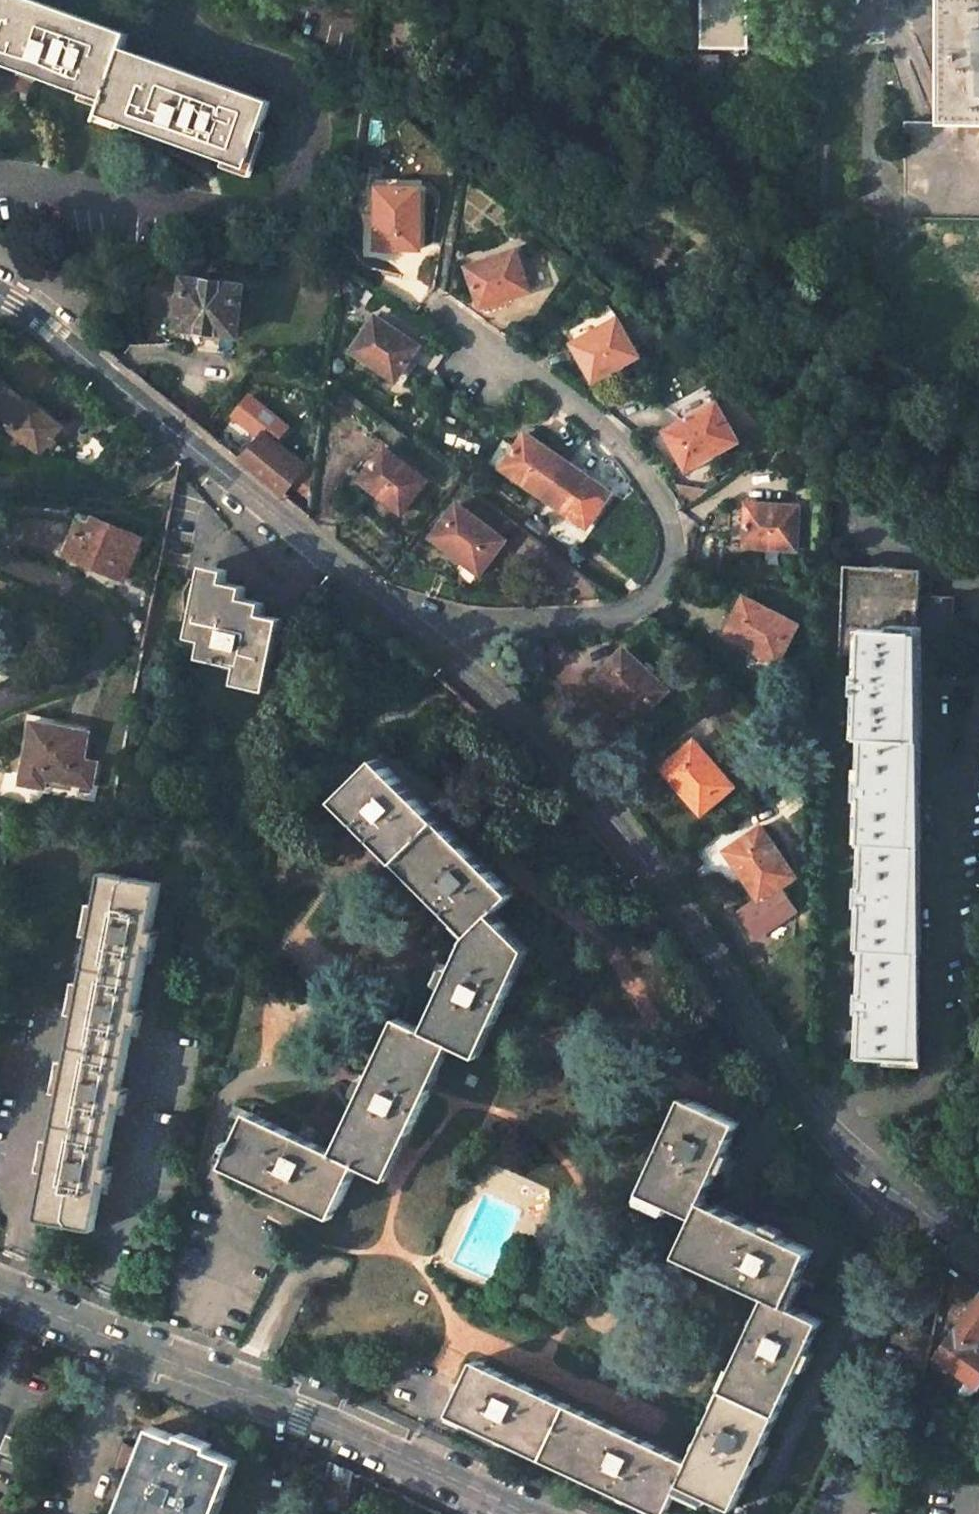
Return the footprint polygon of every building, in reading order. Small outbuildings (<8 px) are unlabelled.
[(12,0),(0,0),(0,62),(105,100),(122,56),(127,42),(12,0)] [(701,48),(748,48),(749,0),(701,0),(701,48)] [(957,122),(978,122),(978,0),(959,0),(957,122)] [(269,109),(122,56),(105,100),(100,114),(123,123),(226,160),(228,155),(248,163),(269,109)] [(905,122),(904,212),(908,217),(978,218),(978,122),(957,122),(905,122)] [(421,189),(383,188),(378,188),(377,217),(382,217),(382,248),(420,249),(421,189)] [(517,251),(468,267),(479,302),(511,292),(513,297),(531,291),(517,251)] [(243,288),(188,281),(181,326),(237,333),(243,288)] [(419,346),(376,316),(355,347),(352,351),(367,362),(370,358),(398,376),(419,346)] [(639,356),(619,319),(573,344),(590,376),(620,360),(623,365),(639,356)] [(0,379),(0,394),(1,395),(23,413),(30,404),(0,379)] [(63,426),(32,401),(30,404),(23,413),(10,429),(40,454),(63,426)] [(738,441),(718,404),(665,432),(683,465),(686,471),(712,458),(711,456),(738,441)] [(568,462),(526,433),(516,449),(505,464),(533,483),(529,488),(544,498),(554,483),(568,462)] [(110,447),(95,435),(76,458),(92,470),(110,447)] [(304,471),(261,436),(241,461),(253,471),(284,496),(304,471)] [(516,449),(504,440),(488,463),(501,472),(505,464),(516,449)] [(427,480),(386,447),(363,477),(390,498),(387,502),(401,513),(404,509),(427,480)] [(610,493),(568,462),(554,483),(544,498),(559,508),(562,503),(590,523),(610,493)] [(505,540),(458,503),(435,534),(432,538),(455,555),(458,551),(482,571),(505,540)] [(797,543),(799,507),(747,503),(745,540),(779,542),(779,548),(797,549),(797,543)] [(106,530),(82,520),(67,554),(118,577),(125,580),(143,538),(109,523),(106,530)] [(872,567),(846,565),(841,653),(879,655),(880,629),(919,631),(921,594),(922,569),(872,567)] [(227,579),(204,574),(190,637),(204,641),(200,658),(231,665),(239,667),(235,684),(267,691),(282,628),(261,623),(263,612),(242,607),(245,595),(224,590),(227,579)] [(956,596),(921,594),(919,631),(918,656),(953,658),(954,628),(956,596)] [(797,624),(745,597),(727,631),(754,645),(752,649),(777,663),(780,658),(797,624)] [(919,631),(880,629),(879,655),(874,735),(913,737),(915,699),(918,656),(919,631)] [(752,649),(747,647),(738,663),(769,678),(774,670),(777,663),(752,649)] [(668,690),(625,648),(598,676),(620,697),(617,701),(638,721),(641,717),(668,690)] [(65,727),(32,722),(22,783),(45,787),(47,777),(92,786),(97,763),(94,763),(84,761),(90,731),(65,727)] [(874,735),(868,735),(860,877),(866,878),(910,881),(914,818),(919,738),(913,737),(874,735)] [(733,786),(694,741),(665,765),(686,789),(682,792),(701,814),(704,810),(733,786)] [(442,820),(381,758),(338,800),(368,831),(361,838),(379,855),(385,849),(399,862),(442,820)] [(515,894),(442,820),(399,862),(440,905),(434,911),(452,928),(458,922),(471,935),(472,936),(495,913),(515,894)] [(795,876),(762,827),(730,848),(747,873),(743,876),(759,900),(741,912),(757,937),(797,910),(781,886),(795,876)] [(5,873),(11,839),(0,837),(0,873),(5,873)] [(161,883),(105,872),(95,920),(86,969),(142,980),(146,962),(152,930),(161,883)] [(910,881),(866,878),(862,947),(867,948),(912,951),(913,917),(915,881),(910,881)] [(472,936),(471,935),(426,1030),(453,1044),(481,1057),(530,949),(495,913),(472,936)] [(912,951),(867,948),(861,1057),(911,1060),(914,1004),(917,951),(912,951)] [(142,980),(86,969),(70,1050),(127,1062),(132,1036),(137,1008),(142,980)] [(426,1030),(390,1012),(327,1147),(358,1164),(389,1179),(453,1044),(426,1030)] [(127,1062),(70,1050),(55,1129),(111,1140),(117,1114),(122,1087),(127,1062)] [(740,1121),(687,1096),(643,1191),(697,1216),(704,1200),(740,1121)] [(327,1147),(250,1112),(235,1142),(224,1167),(334,1217),(358,1164),(327,1147)] [(111,1140),(55,1129),(38,1218),(94,1230),(102,1192),(107,1166),(111,1140)] [(812,1251),(704,1200),(697,1216),(679,1255),(768,1296),(787,1304),(812,1251)] [(960,1275),(949,1290),(974,1308),(978,1301),(978,1289),(960,1275)] [(787,1304),(768,1296),(760,1312),(724,1389),(778,1415),(822,1320),(787,1304)] [(974,1308),(938,1356),(943,1360),(969,1382),(977,1389),(978,1385),(978,1348),(976,1345),(978,1340),(978,1301),(974,1308)] [(569,1404),(475,1360),(464,1383),(450,1414),(544,1458),(569,1404)] [(969,1382),(943,1360),(933,1375),(958,1397),(969,1382)] [(778,1415),(724,1389),(690,1461),(681,1483),(734,1508),(778,1415)] [(569,1404),(544,1458),(663,1513),(667,1513),(681,1483),(690,1461),(569,1404)] [(119,1513),(217,1513),(238,1460),(210,1449),(213,1445),(182,1432),(180,1437),(152,1426),(119,1513)] [(0,1451),(0,1452),(19,1460),(26,1442),(7,1434),(0,1451)] [(331,1463),(325,1505),(354,1509),(359,1475),(331,1463)]
